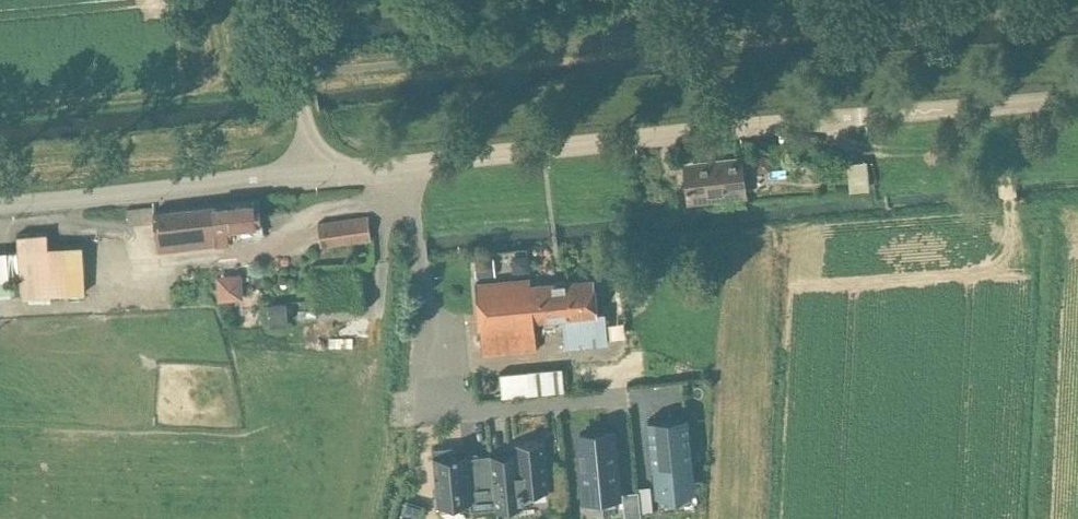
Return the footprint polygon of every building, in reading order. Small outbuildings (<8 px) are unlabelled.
[(685,162),(685,164),(689,199),(747,194),(743,156),(685,162)] [(770,157),(757,158),(758,171),(771,170),(770,157)] [(868,186),(867,167),(866,159),(848,161),(850,188),(868,186)] [(260,220),(258,197),(255,197),(155,209),(154,203),(127,206),(129,222),(155,219),(159,249),(232,241),(232,240),(257,238),(261,232),(260,220)] [(321,244),(371,237),(368,215),(318,222),(321,244)] [(20,293),(21,297),(86,292),(83,243),(48,245),(47,230),(18,231),(18,248),(0,249),(0,295),(20,293)] [(491,256),(475,257),(477,276),(486,275),(485,272),(494,271),(493,259),(492,259),(491,256)] [(531,284),(530,277),(476,283),(483,354),(537,349),(534,319),(531,284)] [(531,284),(534,319),(561,316),(565,349),(608,344),(604,311),(595,311),(592,278),(531,284)] [(268,304),(270,324),(287,322),(285,302),(268,304)] [(561,366),(506,371),(499,372),(502,396),(564,390),(561,366)] [(695,483),(688,415),(687,415),(687,416),(649,420),(649,419),(648,419),(655,487),(656,487),(656,485),(693,481),(694,483),(695,483)] [(618,494),(612,430),(610,430),(610,432),(582,435),(581,433),(580,433),(586,498),(588,497),(587,495),(616,492),(616,495),(618,494)] [(549,489),(544,439),(515,441),(516,450),(491,453),(497,507),(524,505),(523,496),(525,496),(524,491),(549,489)] [(497,507),(491,453),(490,453),(491,453),(468,456),(468,451),(455,452),(454,445),(432,447),(433,460),(437,504),(470,501),(471,509),(496,507),(496,508),(497,507)] [(650,485),(638,486),(638,490),(641,512),(653,511),(650,485)] [(641,512),(638,490),(622,491),(625,517),(641,516),(641,512)]
